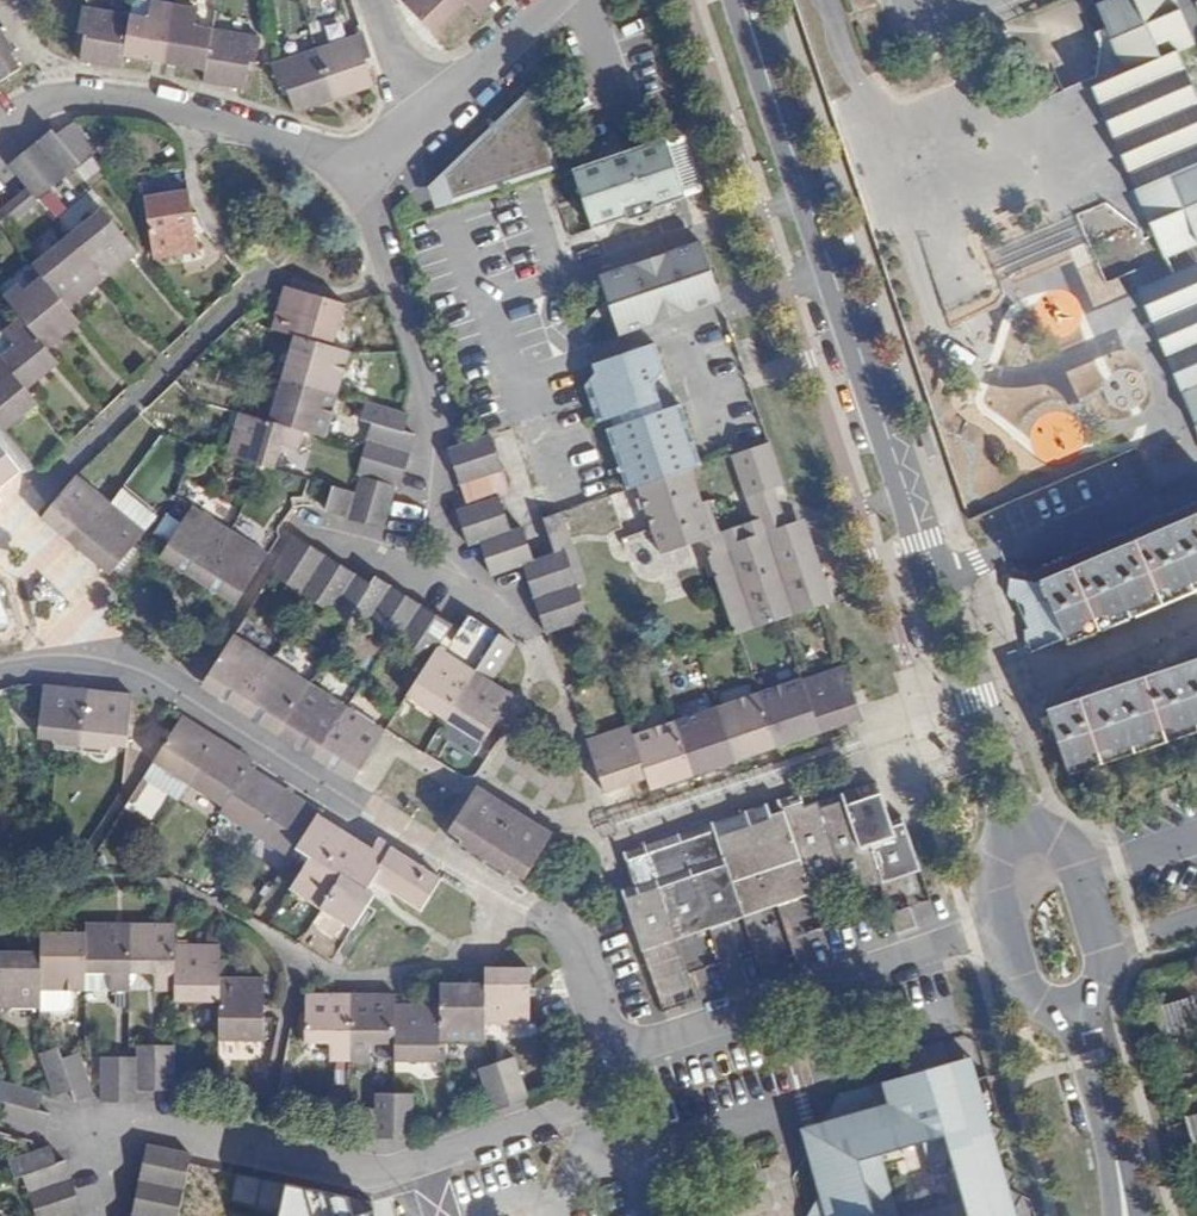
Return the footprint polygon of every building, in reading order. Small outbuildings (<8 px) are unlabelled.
[(464,1),(463,0),(399,0),(431,33),(464,1)] [(464,1),(478,16),(494,0),(463,0),(464,1)] [(1095,3),(1105,27),(1094,32),(1098,40),(1099,73),(1087,79),(1134,189),(1105,202),(1138,226),(1143,240),(1154,235),(1163,259),(1196,245),(1196,96),(1178,50),(1196,42),(1196,0),(1103,0),(1095,3)] [(165,64),(175,10),(131,2),(129,14),(121,56),(165,64)] [(120,67),(121,56),(129,14),(88,6),(78,60),(120,67)] [(215,17),(175,10),(165,64),(205,71),(213,28),(215,17)] [(251,35),(213,28),(205,71),(203,83),(241,90),(244,75),(251,35)] [(1,29),(0,30),(0,84),(18,73),(9,58),(17,53),(1,29)] [(317,48),(333,98),(371,86),(363,61),(369,59),(361,34),(317,48)] [(292,111),(333,98),(317,48),(276,61),(283,83),(292,111)] [(526,89),(423,184),(429,208),(554,166),(526,89)] [(52,131),(11,165),(29,186),(38,198),(80,164),(52,131)] [(580,167),(628,151),(613,136),(574,149),(580,167)] [(684,198),(665,139),(628,151),(580,167),(572,170),(591,228),(625,217),(626,221),(651,213),(650,210),(684,198)] [(143,203),(151,252),(153,262),(197,254),(192,225),(187,190),(143,198),(143,203)] [(103,209),(69,237),(106,282),(140,254),(103,209)] [(72,310),(106,282),(69,237),(35,264),(46,278),(72,310)] [(720,303),(700,243),(600,277),(620,337),(720,303)] [(1058,258),(1064,276),(1082,270),(1076,252),(1058,258)] [(1190,266),(1138,288),(1196,428),(1196,282),(1190,266)] [(1096,284),(1101,300),(1131,292),(1126,275),(1096,284)] [(25,319),(52,351),(84,325),(72,310),(46,278),(14,305),(25,319)] [(273,332),(288,336),(337,350),(349,308),(285,289),(273,332)] [(4,359),(30,391),(63,365),(52,351),(25,319),(0,339),(0,355),(4,359)] [(288,336),(275,379),(337,396),(350,353),(337,350),(288,336)] [(607,430),(628,491),(639,488),(691,470),(704,466),(682,401),(674,403),(670,391),(652,385),(657,371),(649,349),(592,367),(597,381),(585,384),(597,423),(609,420),(611,428),(607,430)] [(30,391),(4,359),(0,362),(0,422),(9,433),(42,406),(30,391)] [(263,422),(304,433),(325,439),(337,396),(275,379),(263,422)] [(399,490),(415,436),(408,434),(414,416),(404,413),(368,402),(367,405),(362,421),(371,423),(363,450),(355,476),(339,472),(327,514),(380,530),(393,488),(399,490)] [(304,433),(263,422),(241,416),(230,455),(229,459),(276,472),(283,447),(299,452),(304,433)] [(501,471),(490,437),(471,443),(447,451),(459,486),(501,471)] [(0,444),(0,487),(21,470),(0,444)] [(782,620),(824,607),(798,525),(785,530),(761,448),(731,456),(750,520),(719,531),(752,630),(782,620)] [(691,470),(639,488),(661,553),(712,536),(691,470)] [(74,551),(112,506),(78,477),(55,505),(40,523),(74,551)] [(455,513),(467,548),(481,544),(492,577),(523,566),(546,634),(578,623),(588,620),(565,551),(555,554),(533,562),(521,528),(509,532),(497,498),(455,513)] [(1194,503),(1161,517),(1188,580),(1196,576),(1196,511),(1194,503)] [(112,506),(74,551),(109,580),(147,534),(112,506)] [(162,559),(198,582),(231,531),(194,508),(169,546),(167,550),(162,559)] [(548,517),(555,552),(572,549),(564,513),(548,517)] [(1188,580),(1161,517),(1131,530),(1158,592),(1188,580)] [(1158,592),(1131,530),(1100,543),(1127,605),(1158,592)] [(269,555),(231,531),(198,582),(236,606),(244,593),(269,555)] [(428,665),(442,644),(453,628),(375,578),(370,585),(297,537),(272,574),(310,599),(346,622),(351,615),(389,640),(428,665)] [(1100,543),(1068,556),(1095,619),(1123,607),(1127,605),(1100,543)] [(1068,556),(1040,568),(1064,624),(1067,631),(1095,619),(1068,556)] [(1035,571),(1030,570),(1028,580),(1017,578),(1014,593),(1018,601),(1028,601),(1036,618),(1035,623),(1034,628),(1038,637),(1050,641),(1053,635),(1060,637),(1061,633),(1067,631),(1064,624),(1040,568),(1035,571)] [(1196,591),(1196,576),(1188,580),(1158,592),(1127,605),(1123,607),(1095,619),(1067,631),(1072,644),(1196,591)] [(474,614),(450,649),(479,668),(494,678),(517,642),(474,614)] [(922,628),(914,631),(921,653),(930,650),(922,628)] [(207,679),(244,703),(272,659),(234,635),(207,679)] [(448,716),(479,668),(450,649),(442,644),(428,665),(411,691),(448,716)] [(1177,665),(1196,722),(1196,658),(1177,665)] [(310,682),(272,659),(244,703),(282,726),(310,682)] [(1196,722),(1177,665),(1144,676),(1163,734),(1165,738),(1182,732),(1181,728),(1196,722)] [(479,668),(448,716),(485,740),(501,716),(517,692),(499,681),(494,678),(479,668)] [(845,668),(803,681),(820,734),(862,721),(845,668)] [(1163,734),(1144,676),(1112,687),(1131,744),(1163,734)] [(803,681),(761,695),(779,748),(820,734),(803,681)] [(282,726),(320,750),(348,706),(310,682),(282,726)] [(83,738),(88,688),(44,683),(39,733),(83,738)] [(1131,744),(1112,687),(1080,698),(1099,755),(1131,744)] [(88,688),(83,738),(128,742),(133,692),(88,688)] [(761,695),(716,710),(734,763),(779,748),(761,695)] [(1080,698),(1047,709),(1066,766),(1082,760),(1084,766),(1101,760),(1099,755),(1080,698)] [(386,730),(348,706),(320,750),(358,774),(386,730)] [(716,710),(674,724),(692,777),(734,763),(716,710)] [(190,784),(218,740),(183,717),(154,761),(190,784)] [(632,738),(646,780),(649,791),(692,777),(674,724),(632,738)] [(646,780),(632,738),(628,727),(587,741),(604,793),(646,780)] [(1182,732),(1165,738),(1166,743),(1184,737),(1182,732)] [(190,784),(225,806),(249,768),(253,762),(218,740),(190,784)] [(1101,760),(1084,766),(1085,770),(1102,764),(1101,760)] [(180,799),(190,784),(154,761),(144,777),(180,799)] [(254,838),(284,790),(249,768),(225,806),(219,816),(254,838)] [(893,837),(890,822),(877,783),(842,795),(860,848),(867,846),(893,837)] [(487,855),(514,811),(476,787),(449,832),(464,841),(487,855)] [(284,790),(254,838),(289,861),(296,850),(318,816),(320,813),(284,790)] [(812,896),(844,885),(816,803),(811,790),(778,800),(811,896),(812,896)] [(848,895),(880,884),(867,846),(860,848),(842,795),(816,803),(844,885),(848,895)] [(778,907),(811,896),(778,800),(746,811),(778,907)] [(514,811),(487,855),(511,870),(525,878),(552,833),(514,811)] [(744,918),(778,907),(746,811),(712,823),(744,918)] [(375,881),(393,852),(395,850),(379,840),(372,851),(318,816),(296,850),(311,860),(291,891),(353,930),(374,898),(367,893),(375,881)] [(880,884),(920,871),(902,818),(890,822),(893,837),(867,846),(880,884)] [(710,929),(744,918),(712,823),(678,834),(710,929)] [(710,929),(678,834),(646,845),(662,892),(678,940),(710,929)] [(662,892),(646,845),(624,852),(636,887),(640,899),(662,892)] [(393,852),(375,881),(422,911),(440,882),(393,852)] [(612,857),(610,858),(622,891),(636,887),(624,852),(612,857)] [(642,952),(678,940),(662,892),(640,899),(636,887),(622,891),(642,952)] [(918,929),(910,908),(890,915),(897,936),(918,929)] [(133,991),(133,972),(133,924),(90,924),(89,935),(89,971),(114,972),(114,991),(133,991)] [(158,991),(176,992),(176,945),(176,925),(133,924),(133,972),(159,972),(158,991)] [(89,971),(89,935),(43,935),(43,955),(42,990),(89,991),(89,971)] [(220,1001),(221,978),(221,946),(176,945),(176,992),(176,1001),(220,1001)] [(43,955),(0,955),(0,1010),(42,1010),(42,990),(43,955)] [(486,971),(486,983),(486,1026),(531,1026),(531,1021),(531,970),(486,971)] [(221,978),(220,1001),(220,1041),(264,1042),(264,1020),(264,978),(221,978)] [(486,1037),(486,1026),(486,983),(441,983),(441,1005),(441,1038),(486,1037)] [(74,991),(42,990),(42,1010),(43,1012),(69,1011),(74,1009),(74,991)] [(334,1062),(352,1062),(352,996),(308,996),(308,1016),(308,1044),(334,1044),(334,1062)] [(396,996),(352,996),(352,1062),(371,1062),(371,1044),(396,1044),(396,1005),(396,996)] [(1196,1041),(1196,1015),(1194,1000),(1165,1006),(1174,1046),(1196,1041)] [(441,1061),(441,1038),(441,1005),(396,1005),(396,1044),(396,1062),(397,1062),(441,1061)] [(944,1044),(921,1049),(928,1073),(951,1066),(944,1044)] [(138,1060),(101,1059),(100,1094),(100,1103),(138,1104),(138,1091),(174,1091),(174,1082),(175,1048),(138,1047),(138,1060)] [(823,1122),(807,1143),(822,1191),(813,1215),(1016,1215),(1015,1212),(1023,1196),(1009,1188),(1017,1175),(1002,1166),(999,1155),(997,1147),(1004,1132),(992,1123),(1000,1108),(992,1082),(991,1079),(979,1083),(973,1060),(951,1066),(928,1073),(921,1049),(899,1056),(905,1080),(840,1100),(828,1115),(823,1122)] [(61,1052),(43,1056),(51,1092),(53,1099),(72,1095),(74,1104),(91,1100),(90,1097),(81,1055),(63,1059),(61,1052)] [(496,1112),(529,1100),(514,1060),(496,1066),(481,1071),(496,1112)] [(0,1084),(0,1104),(6,1106),(1,1123),(43,1135),(48,1118),(36,1115),(42,1096),(27,1092),(0,1084)] [(376,1126),(376,1139),(413,1139),(414,1095),(396,1095),(376,1095),(376,1126)] [(1189,1116),(1196,1152),(1196,1114),(1189,1116)] [(807,1143),(823,1122),(803,1128),(807,1143)] [(189,1164),(191,1155),(147,1145),(133,1215),(179,1215),(189,1164)] [(8,1163),(14,1180),(20,1178),(33,1215),(82,1215),(83,1215),(65,1163),(56,1166),(50,1148),(38,1153),(8,1163)] [(279,1211),(285,1185),(237,1174),(230,1201),(279,1211)] [(372,1203),(318,1191),(285,1185),(279,1211),(278,1215),(376,1215),(372,1203)]
